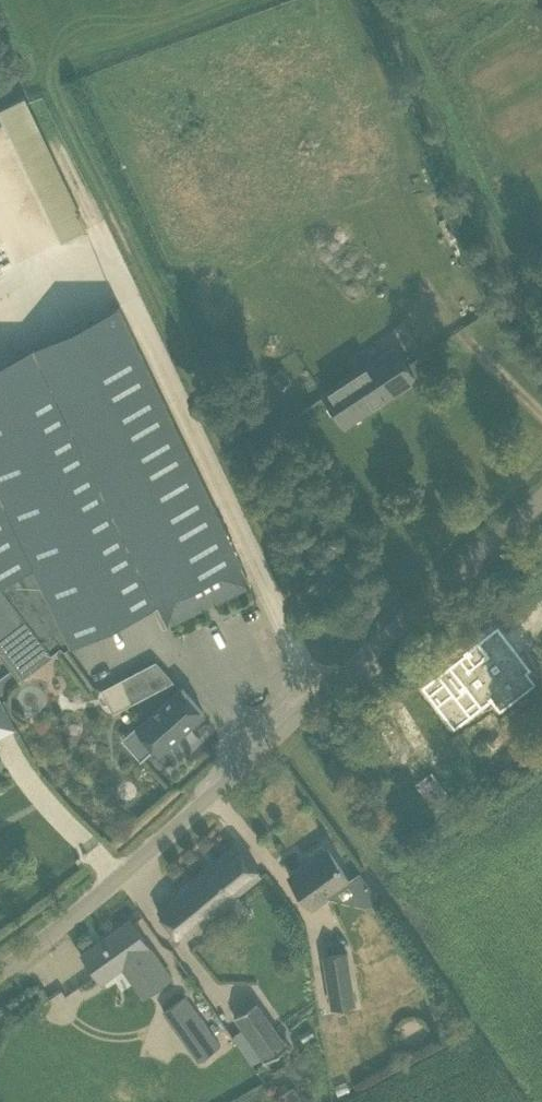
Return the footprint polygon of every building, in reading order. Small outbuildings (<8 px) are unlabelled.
[(9,105),(62,240),(90,229),(37,93),(9,105)] [(62,645),(62,646),(61,647),(63,649),(65,648),(158,603),(168,623),(249,583),(239,564),(242,562),(233,540),(140,349),(120,307),(0,365),(0,585),(10,578),(62,645)] [(414,377),(402,359),(393,345),(323,391),(344,423),(414,377)] [(62,645),(10,578),(0,585),(0,646),(17,667),(0,681),(0,693),(62,646),(62,645)] [(465,659),(422,692),(455,734),(489,708),(492,705),(501,716),(536,689),(527,678),(532,675),(498,631),(464,658),(465,659)] [(130,674),(121,679),(133,701),(141,697),(130,674)] [(141,756),(152,745),(158,752),(204,712),(182,687),(137,728),(126,739),(141,756)] [(14,728),(0,701),(0,735),(14,728)] [(359,872),(349,879),(327,849),(326,849),(322,843),(307,854),(311,860),(289,876),(311,907),(327,895),(365,904),(376,896),(359,872)] [(233,844),(164,899),(153,908),(179,941),(260,877),(233,844)] [(131,918),(80,954),(100,982),(121,968),(134,959),(155,990),(172,978),(131,918)] [(345,952),(323,955),(331,1007),(353,1005),(345,952)] [(255,1001),(234,1016),(263,1058),(284,1043),(255,1001)] [(201,1020),(181,1035),(199,1060),(219,1046),(201,1020)] [(294,1087),(282,1096),(286,1101),(300,1101),(303,1100),(294,1087)]
